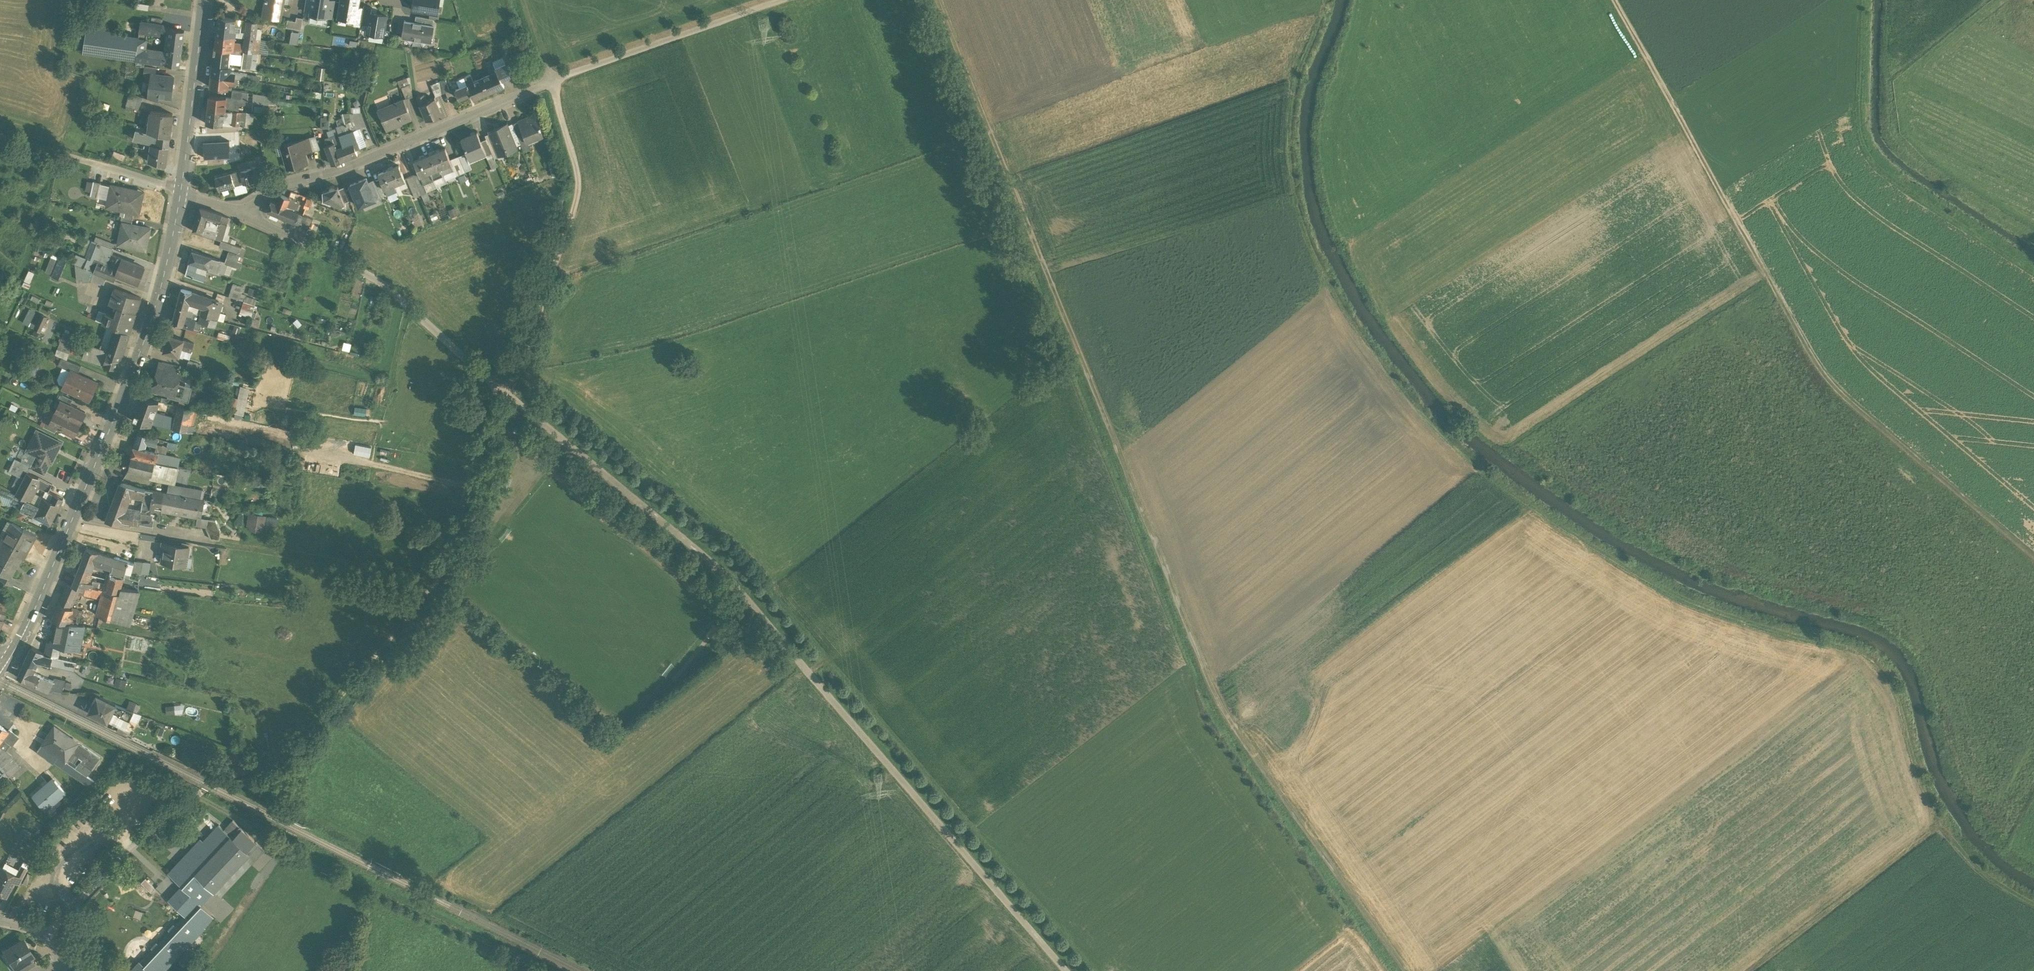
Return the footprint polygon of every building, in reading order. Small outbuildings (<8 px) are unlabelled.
[(264,0),(265,1),(262,17),(281,20),(284,0),(264,0)] [(310,10),(310,14),(325,17),(328,0),(312,0),(310,10)] [(325,17),(332,18),(335,0),(328,0),(325,17)] [(339,17),(355,20),(358,6),(359,0),(341,0),(339,17)] [(412,9),(437,13),(438,4),(435,3),(436,0),(413,0),(412,9)] [(136,9),(148,11),(149,4),(137,2),(136,9)] [(372,7),(364,5),(363,7),(361,23),(368,24),(370,12),(371,12),(372,7)] [(363,7),(358,6),(355,20),(354,24),(361,25),(361,23),(363,7)] [(371,12),(370,12),(368,24),(367,32),(383,35),(387,15),(371,12)] [(107,19),(88,16),(86,30),(105,33),(107,19)] [(236,19),(218,16),(216,33),(234,36),(235,30),(238,31),(238,26),(236,26),(236,19)] [(434,19),(416,16),(415,22),(433,25),(434,19)] [(296,21),(287,20),(286,27),(301,30),(303,18),(296,17),(296,21)] [(415,22),(404,20),(401,37),(431,42),(434,25),(433,25),(415,22)] [(257,22),(248,21),(246,37),(255,38),(257,22)] [(151,23),(141,22),(139,36),(139,38),(137,49),(144,49),(147,34),(160,36),(162,25),(151,23)] [(184,30),(170,28),(162,25),(160,36),(169,37),(166,53),(165,63),(179,65),(184,30)] [(105,33),(86,30),(83,51),(136,58),(137,49),(139,38),(105,33)] [(292,31),(290,43),(299,44),(301,32),(292,31)] [(234,36),(216,33),(215,47),(233,49),(234,36)] [(255,38),(246,37),(244,50),(253,52),(255,38)] [(255,38),(253,52),(258,53),(261,39),(255,38)] [(233,49),(215,47),(213,63),(229,66),(230,53),(240,55),(240,59),(242,60),(244,50),(233,49)] [(144,49),(137,49),(136,58),(165,63),(166,53),(144,49)] [(253,52),(244,50),(242,60),(242,63),(251,64),(253,52)] [(229,66),(213,63),(212,75),(234,78),(235,73),(229,72),(231,66),(229,66)] [(495,67),(495,68),(496,71),(498,71),(501,79),(504,78),(511,75),(506,63),(505,63),(506,63),(495,67)] [(494,64),(487,66),(491,74),(496,71),(495,68),(495,67),(494,64)] [(156,68),(144,66),(143,73),(152,74),(155,74),(156,68)] [(326,68),(320,67),(318,79),(325,80),(326,68)] [(529,67),(513,73),(516,80),(531,74),(529,67)] [(491,74),(482,78),(488,92),(496,89),(504,86),(502,80),(505,79),(504,78),(501,79),(498,71),(496,71),(491,74)] [(155,74),(152,74),(149,92),(148,92),(148,99),(158,102),(159,96),(171,97),(172,90),(176,87),(173,84),(172,84),(173,76),(155,74)] [(261,76),(247,74),(246,80),(260,83),(261,76)] [(470,74),(464,77),(467,84),(473,81),(470,74)] [(234,78),(212,75),(210,87),(228,89),(228,83),(234,83),(234,78)] [(410,77),(399,81),(406,99),(412,96),(410,77)] [(473,81),(467,84),(471,93),(474,99),(481,96),(481,95),(488,92),(482,78),(473,81)] [(246,80),(239,79),(238,88),(241,89),(241,85),(245,86),(246,80)] [(446,80),(439,81),(442,93),(449,90),(446,80)] [(439,81),(431,85),(435,96),(441,94),(439,81)] [(467,84),(455,90),(459,98),(471,93),(467,84)] [(238,90),(233,89),(232,98),(234,98),(247,98),(248,92),(245,91),(238,90)] [(143,97),(130,93),(126,105),(138,110),(143,97)] [(254,93),(253,102),(268,103),(269,95),(254,93)] [(424,94),(417,97),(420,105),(427,101),(424,94)] [(226,97),(210,96),(208,109),(225,111),(225,110),(225,106),(228,106),(228,102),(226,102),(226,97)] [(247,98),(234,98),(232,98),(226,97),(226,102),(228,102),(228,106),(225,106),(225,110),(234,111),(238,112),(238,104),(247,104),(247,100),(248,100),(248,99),(247,99),(247,98)] [(420,105),(419,105),(426,120),(441,114),(435,98),(427,101),(420,105)] [(388,109),(379,112),(386,130),(387,129),(401,122),(402,123),(402,122),(411,118),(403,99),(387,106),(388,109)] [(225,111),(208,109),(206,123),(223,125),(224,120),(226,120),(227,117),(224,116),(225,111)] [(173,114),(151,111),(148,132),(153,133),(170,137),(173,114)] [(238,112),(234,111),(232,124),(239,125),(241,112),(238,112)] [(241,112),(239,125),(245,126),(247,113),(241,112)] [(342,117),(345,124),(346,123),(349,131),(353,130),(349,114),(349,113),(341,113),(342,117)] [(358,129),(353,113),(349,114),(353,130),(358,129)] [(366,126),(361,113),(353,113),(358,129),(366,126)] [(535,115),(518,122),(526,142),(528,141),(543,135),(535,115)] [(342,117),(336,119),(338,126),(345,124),(342,117)] [(526,142),(518,122),(513,124),(523,150),(530,148),(528,141),(526,142)] [(338,126),(336,126),(337,128),(339,135),(349,132),(349,131),(346,123),(345,124),(338,126)] [(516,147),(506,125),(490,131),(490,133),(498,151),(493,154),(494,156),(516,147)] [(337,128),(327,131),(329,137),(325,138),(327,144),(334,142),(336,148),(343,146),(339,135),(337,128)] [(144,131),(136,129),(133,138),(142,140),(144,131)] [(263,141),(269,139),(266,129),(260,131),(263,141)] [(349,132),(339,135),(343,146),(336,148),(336,149),(340,161),(358,154),(355,149),(359,147),(353,130),(349,131),(349,132)] [(148,132),(144,131),(142,140),(151,141),(153,133),(148,132)] [(477,132),(461,139),(470,159),(485,153),(486,152),(481,141),(477,132)] [(170,137),(153,133),(151,141),(152,141),(149,161),(166,165),(170,137)] [(498,151),(490,133),(485,135),(486,138),(493,154),(498,151)] [(309,138),(300,141),(303,152),(312,150),(309,138)] [(493,154),(486,138),(481,141),(486,152),(485,153),(492,168),(498,166),(494,156),(493,154)] [(300,141),(284,145),(286,153),(283,154),(287,168),(306,163),(303,152),(300,141)] [(205,143),(206,158),(230,157),(229,142),(205,143)] [(327,144),(325,145),(332,164),(340,161),(336,149),(336,148),(334,142),(327,144)] [(445,148),(435,152),(441,167),(443,167),(451,163),(450,160),(445,148)] [(435,152),(424,156),(431,172),(439,168),(441,167),(435,152)] [(471,169),(465,153),(459,156),(465,171),(471,169)] [(431,172),(424,156),(413,161),(418,172),(419,172),(423,182),(423,184),(424,184),(434,180),(431,172)] [(459,156),(450,160),(451,163),(453,169),(456,176),(458,175),(465,172),(465,171),(459,156)] [(451,163),(443,167),(445,173),(453,169),(451,163)] [(399,165),(389,169),(395,184),(405,180),(399,165)] [(257,167),(251,168),(254,181),(260,179),(259,173),(258,173),(257,167)] [(242,171),(231,173),(234,186),(254,181),(251,168),(247,169),(242,171)] [(439,168),(431,172),(434,180),(442,176),(439,168)] [(389,169),(378,174),(381,181),(384,188),(393,185),(395,184),(389,169)] [(423,182),(419,172),(418,172),(413,175),(417,184),(423,182)] [(468,178),(465,172),(458,175),(461,182),(468,179),(468,178)] [(231,173),(216,177),(219,189),(234,186),(231,173)] [(413,175),(407,177),(413,192),(419,189),(417,184),(413,175)] [(366,178),(350,185),(359,206),(375,199),(368,183),(366,178)] [(100,183),(94,182),(94,181),(93,181),(90,195),(98,197),(101,182),(100,182),(100,183)] [(368,183),(375,199),(381,197),(375,183),(374,181),(368,183)] [(384,188),(381,181),(375,183),(381,197),(387,194),(384,188)] [(427,192),(424,184),(423,184),(423,182),(417,184),(419,189),(422,195),(427,192)] [(143,194),(127,190),(127,188),(111,185),(108,200),(126,204),(125,211),(134,212),(139,213),(143,194)] [(393,185),(384,188),(387,194),(395,191),(393,185)] [(330,188),(329,189),(323,191),(323,200),(341,206),(345,204),(345,203),(339,190),(338,187),(336,188),(335,187),(334,186),(333,186),(331,186),(330,187),(330,188)] [(350,201),(345,187),(339,190),(345,203),(350,201)] [(297,201),(288,198),(281,194),(277,204),(276,204),(285,208),(285,207),(286,205),(289,206),(295,208),(297,201)] [(313,198),(307,197),(304,207),(306,208),(308,209),(310,205),(311,206),(313,198)] [(285,208),(276,204),(277,204),(271,202),(267,211),(271,212),(270,215),(277,218),(278,215),(294,222),(299,213),(288,208),(285,207),(285,208)] [(222,214),(200,207),(195,223),(205,226),(206,226),(207,223),(208,219),(217,222),(222,214)] [(449,211),(452,217),(459,214),(456,208),(449,211)] [(307,216),(299,213),(294,222),(302,225),(303,225),(307,216)] [(222,214),(217,222),(213,236),(221,239),(228,217),(222,214)] [(124,216),(122,216),(120,222),(122,223),(122,222),(132,224),(133,218),(124,216)] [(313,219),(307,216),(303,225),(302,225),(302,226),(308,229),(313,219)] [(132,224),(122,222),(122,223),(120,231),(125,232),(123,246),(142,250),(144,236),(149,237),(150,228),(132,224)] [(205,226),(195,223),(193,230),(203,233),(205,226)] [(330,245),(337,248),(341,241),(334,238),(330,245)] [(238,252),(239,247),(224,242),(222,246),(238,252)] [(106,252),(98,249),(95,256),(103,259),(106,252)] [(212,257),(192,251),(189,262),(207,268),(216,271),(219,260),(212,257)] [(239,255),(228,252),(226,257),(238,261),(239,255)] [(107,266),(98,262),(94,271),(107,277),(114,280),(116,275),(123,259),(123,258),(112,254),(107,266)] [(238,261),(226,257),(224,263),(228,264),(240,268),(242,263),(238,261)] [(66,261),(60,258),(52,276),(59,279),(66,261)] [(98,262),(91,259),(90,263),(87,269),(93,271),(94,271),(98,262)] [(123,259),(116,275),(138,283),(144,267),(123,259)] [(224,263),(219,260),(216,271),(225,274),(228,264),(224,263)] [(207,268),(189,262),(185,275),(204,281),(205,274),(207,268)] [(93,272),(81,267),(82,279),(83,282),(91,281),(91,280),(93,272)] [(94,271),(93,271),(93,272),(91,280),(104,284),(107,277),(94,271)] [(243,287),(233,284),(231,290),(241,293),(243,287)] [(141,297),(114,288),(110,303),(118,306),(136,312),(141,297)] [(256,290),(250,288),(248,295),(255,296),(256,290)] [(191,291),(181,289),(176,307),(187,309),(189,302),(203,307),(206,297),(191,291)] [(241,293),(231,290),(229,296),(244,301),(246,295),(241,293)] [(246,296),(244,302),(259,307),(261,301),(246,296)] [(218,300),(206,297),(203,307),(220,313),(222,304),(218,300)] [(203,307),(189,302),(187,309),(187,310),(193,312),(201,314),(203,307)] [(255,306),(244,302),(240,313),(251,317),(255,306)] [(136,312),(118,306),(115,315),(106,312),(102,322),(115,327),(129,332),(136,312)] [(187,309),(176,307),(172,323),(187,327),(193,328),(196,321),(191,320),(185,318),(187,310),(187,309)] [(220,313),(203,307),(201,314),(217,320),(220,313)] [(24,323),(31,325),(36,310),(29,308),(24,323)] [(193,312),(187,310),(185,318),(191,320),(193,312)] [(201,314),(193,312),(191,320),(196,321),(198,322),(197,324),(200,325),(202,322),(201,321),(199,320),(201,314)] [(31,327),(47,332),(52,316),(42,313),(38,323),(33,321),(31,327)] [(217,320),(201,314),(199,320),(201,321),(202,322),(215,326),(217,320)] [(129,332),(115,327),(108,348),(122,353),(129,332)] [(230,335),(219,331),(217,338),(228,341),(230,335)] [(184,339),(168,334),(163,351),(170,353),(169,355),(174,357),(175,354),(179,356),(181,348),(184,339)] [(73,341),(62,337),(60,343),(71,347),(73,341)] [(194,343),(184,339),(181,348),(192,351),(194,343)] [(71,347),(60,343),(58,349),(69,353),(71,347)] [(87,344),(82,357),(116,369),(122,353),(108,348),(107,351),(87,344)] [(192,351),(181,348),(179,356),(190,359),(192,351)] [(81,366),(61,357),(58,365),(71,370),(71,369),(78,372),(81,366)] [(201,364),(188,361),(186,368),(199,371),(201,364)] [(176,366),(162,362),(160,369),(174,373),(176,366)] [(78,372),(71,369),(71,370),(63,387),(88,399),(97,382),(78,372)] [(160,369),(157,380),(155,380),(153,389),(169,393),(171,394),(173,385),(177,386),(180,374),(174,373),(160,369)] [(177,386),(173,385),(171,394),(169,393),(168,397),(188,402),(191,392),(176,388),(177,386)] [(235,413),(244,415),(250,389),(240,387),(235,413)] [(72,399),(60,394),(58,399),(62,401),(62,400),(70,404),(72,399)] [(159,401),(141,397),(136,411),(154,415),(159,401)] [(70,404),(62,400),(62,401),(56,412),(80,424),(86,411),(70,404)] [(191,409),(179,406),(174,428),(186,431),(187,424),(191,409)] [(354,406),(354,414),(369,415),(369,407),(354,406)] [(199,411),(191,409),(187,424),(193,425),(196,417),(198,417),(199,411)] [(154,415),(136,411),(133,420),(151,424),(151,423),(154,415)] [(80,424),(56,412),(51,423),(51,424),(58,427),(74,435),(80,424)] [(51,423),(46,420),(43,426),(55,432),(58,427),(51,424),(51,423)] [(62,442),(37,429),(26,450),(39,457),(33,468),(44,474),(50,462),(51,463),(62,442)] [(148,436),(138,433),(136,440),(147,443),(148,436)] [(159,438),(148,436),(147,443),(157,445),(159,438)] [(147,443),(136,440),(135,447),(145,449),(147,443)] [(178,444),(167,442),(167,445),(166,448),(167,448),(176,450),(178,444)] [(135,447),(133,446),(131,455),(133,456),(155,461),(157,462),(159,453),(155,452),(145,449),(135,447)] [(157,446),(155,452),(159,453),(166,454),(167,448),(166,448),(157,446)] [(166,454),(159,453),(157,462),(161,463),(163,463),(166,454)] [(166,454),(163,463),(178,467),(180,458),(166,454)] [(155,461),(133,456),(129,469),(151,474),(155,461)] [(31,466),(15,457),(8,471),(24,478),(27,472),(31,466)] [(157,462),(155,461),(151,474),(158,476),(161,463),(157,462)] [(163,463),(161,463),(158,476),(157,478),(174,482),(175,480),(178,467),(163,463)] [(178,467),(175,480),(188,483),(191,470),(178,467)] [(60,469),(53,491),(57,492),(58,489),(66,492),(73,474),(60,469)] [(24,478),(16,494),(21,497),(26,500),(26,499),(35,484),(38,478),(27,472),(24,478)] [(51,485),(38,478),(35,484),(46,490),(48,491),(51,485)] [(145,489),(121,483),(111,508),(122,510),(122,509),(125,510),(131,494),(144,497),(145,489)] [(182,487),(169,486),(168,493),(181,495),(182,487)] [(198,490),(182,487),(181,495),(196,497),(198,490)] [(0,489),(0,505),(11,509),(12,505),(16,494),(0,489)] [(155,490),(145,489),(144,497),(141,513),(140,513),(144,514),(151,515),(152,507),(155,490)] [(48,491),(46,490),(43,497),(51,501),(54,494),(48,491)] [(168,493),(155,490),(152,507),(164,509),(164,510),(197,516),(201,517),(204,499),(201,499),(201,498),(196,497),(181,495),(168,493)] [(12,505),(17,507),(21,497),(16,494),(12,505)] [(38,505),(34,515),(41,519),(50,523),(63,498),(54,494),(51,501),(43,497),(38,505)] [(38,505),(26,499),(26,500),(21,497),(17,507),(34,515),(38,505)] [(122,510),(111,508),(106,519),(120,523),(121,521),(120,521),(122,510)] [(125,510),(122,509),(122,510),(120,521),(121,521),(132,523),(134,511),(125,510)] [(141,513),(134,511),(132,523),(142,525),(144,514),(140,513),(141,513)] [(151,515),(144,514),(142,525),(153,527),(154,520),(153,520),(153,515),(151,515)] [(266,516),(250,514),(248,525),(264,527),(266,516)] [(201,517),(197,516),(196,524),(206,526),(208,519),(208,518),(201,517)] [(216,520),(208,519),(206,526),(206,528),(210,538),(220,540),(221,531),(216,520)] [(12,523),(0,544),(0,545),(1,546),(20,557),(23,558),(36,535),(23,528),(23,529),(12,523)] [(190,547),(162,542),(161,549),(163,549),(161,561),(184,565),(185,556),(188,557),(190,547)] [(1,546),(0,549),(0,571),(2,572),(10,576),(10,575),(20,557),(1,546)] [(114,557),(96,552),(86,548),(78,570),(88,573),(93,563),(111,569),(114,557)] [(127,561),(114,557),(111,569),(110,573),(124,577),(125,571),(127,561)] [(134,563),(127,561),(125,571),(131,572),(134,563)] [(143,562),(136,561),(135,563),(134,563),(131,572),(140,574),(141,574),(142,573),(143,562)] [(150,562),(143,562),(142,573),(149,573),(150,562)] [(107,584),(92,581),(92,582),(89,581),(91,577),(87,576),(88,573),(78,570),(72,585),(82,589),(85,585),(91,587),(98,589),(99,588),(106,590),(107,584)] [(2,572),(0,576),(0,579),(11,585),(15,578),(10,575),(10,576),(2,572)] [(124,577),(110,573),(107,584),(106,590),(118,593),(119,593),(121,588),(124,577)] [(82,589),(72,585),(66,597),(74,600),(79,592),(103,598),(106,590),(99,588),(98,589),(91,587),(85,585),(82,589)] [(139,590),(121,588),(120,593),(123,594),(116,620),(129,624),(139,590)] [(106,590),(103,598),(99,615),(116,620),(123,594),(120,593),(119,593),(118,593),(106,590)] [(74,600),(66,597),(61,604),(70,607),(74,600)] [(61,604),(59,604),(52,619),(54,620),(69,623),(69,622),(69,620),(76,621),(80,610),(70,607),(61,604)] [(87,612),(80,610),(76,621),(83,623),(84,621),(85,618),(87,612)] [(69,623),(54,620),(50,643),(52,643),(51,644),(61,646),(68,648),(68,645),(80,647),(84,625),(69,622),(69,623)] [(61,646),(51,644),(52,643),(50,643),(47,642),(45,654),(44,655),(58,658),(61,646)] [(45,654),(36,649),(36,648),(32,645),(28,655),(39,661),(38,662),(58,667),(60,658),(58,658),(44,655),(45,654)] [(77,663),(60,658),(58,667),(74,671),(77,663)] [(33,666),(25,662),(17,677),(24,680),(36,685),(40,675),(31,671),(33,666)] [(53,681),(40,675),(36,685),(49,691),(53,681)] [(54,677),(53,681),(49,691),(52,692),(53,691),(63,692),(66,680),(54,677)] [(115,685),(125,688),(127,680),(117,678),(115,685)] [(116,705),(97,695),(89,712),(107,721),(108,720),(112,711),(116,705)] [(134,712),(119,707),(116,705),(112,711),(130,720),(134,712)] [(185,705),(167,705),(168,714),(185,713),(185,705)] [(130,720),(112,711),(108,720),(119,726),(119,725),(126,728),(130,720)] [(141,714),(134,712),(130,720),(137,723),(141,714)] [(126,728),(119,725),(119,726),(116,731),(127,736),(130,730),(126,728)] [(0,726),(0,748),(3,749),(8,743),(12,745),(18,736),(8,730),(7,731),(0,726)] [(70,740),(53,728),(37,751),(54,763),(54,761),(62,766),(78,742),(72,738),(70,740)] [(78,742),(62,766),(90,786),(95,781),(87,776),(100,758),(78,742)] [(0,748),(0,765),(1,766),(9,758),(11,756),(3,749),(0,748)] [(9,758),(1,766),(5,771),(15,762),(9,758)] [(15,762),(5,771),(5,772),(9,776),(20,767),(19,766),(15,762)] [(54,780),(45,789),(43,787),(32,796),(45,810),(65,792),(54,780)] [(166,875),(179,887),(166,901),(184,918),(175,927),(174,926),(170,931),(170,932),(158,945),(157,944),(153,949),(153,950),(140,964),(139,962),(130,970),(162,970),(168,964),(167,963),(171,959),(172,960),(186,945),(185,944),(189,940),(190,941),(203,927),(202,926),(212,916),(201,906),(249,855),(254,859),(264,849),(256,842),(242,829),(233,821),(224,830),(220,825),(204,841),(201,838),(166,875)] [(20,865),(15,875),(16,875),(12,881),(19,885),(27,869),(20,865)] [(5,896),(12,881),(16,875),(15,875),(2,868),(0,871),(0,893),(5,896)] [(22,941),(21,941),(15,944),(14,947),(9,950),(6,949),(4,951),(4,953),(6,957),(8,958),(10,961),(13,960),(16,966),(17,966),(17,965),(30,958),(32,956),(32,955),(29,949),(26,949),(24,946),(24,944),(22,941)] [(17,965),(17,966),(20,970),(25,970),(34,965),(30,958),(17,965)]
